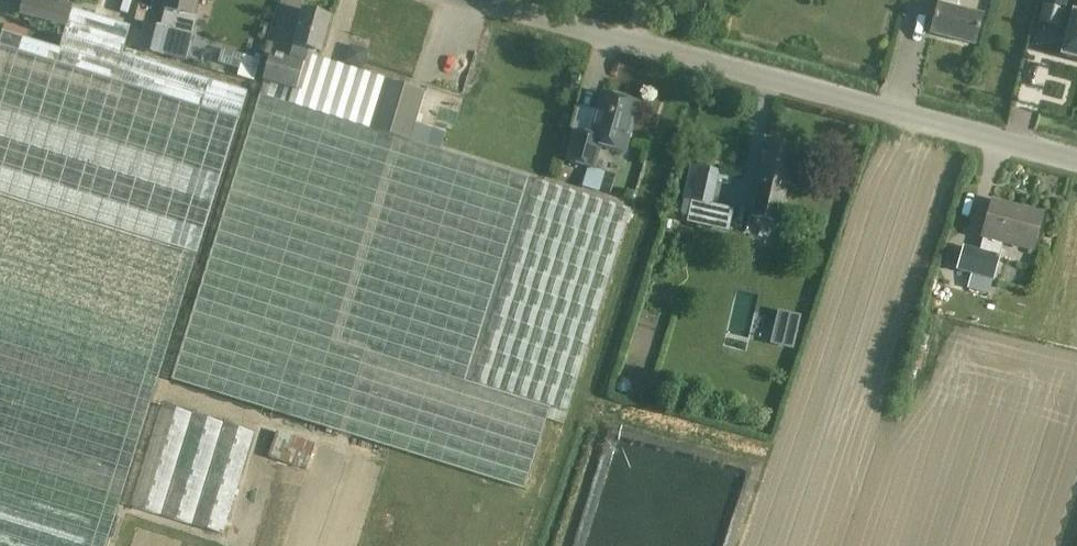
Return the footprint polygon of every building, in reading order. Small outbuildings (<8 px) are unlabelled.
[(66,28),(69,29),(74,11),(57,5),(58,0),(24,0),(20,16),(66,28)] [(136,50),(161,56),(168,31),(169,31),(192,37),(186,58),(199,62),(205,38),(193,35),(192,35),(196,18),(192,17),(196,0),(166,0),(164,11),(165,11),(161,26),(160,27),(143,23),(136,50)] [(938,4),(931,33),(974,44),(982,16),(957,9),(959,0),(939,0),(938,4)] [(1063,11),(1066,0),(1045,0),(1044,6),(1063,11)] [(1075,14),(1073,14),(1072,16),(1073,16),(1062,55),(1062,54),(1061,57),(1063,57),(1076,60),(1076,6),(1075,14)] [(171,379),(525,489),(550,409),(566,413),(629,211),(410,143),(424,93),(383,81),(384,80),(307,55),(308,50),(321,53),(330,18),(302,10),(292,45),(289,58),(270,53),(261,82),(264,82),(171,379)] [(66,28),(60,50),(3,33),(0,43),(0,545),(106,545),(247,94),(123,54),(131,28),(74,11),(69,29),(66,28)] [(567,162),(593,168),(599,146),(624,152),(636,104),(602,95),(591,137),(575,133),(567,162)] [(751,217),(775,222),(779,202),(783,203),(795,149),(767,143),(751,217)] [(688,163),(680,199),(710,206),(718,169),(688,163)] [(969,289),(989,294),(1002,243),(1032,251),(1042,216),(991,202),(982,237),(979,250),(962,245),(955,271),(972,276),(969,289)] [(798,316),(780,312),(773,344),(791,348),(798,316)] [(224,535),(254,433),(160,405),(130,507),(224,535)] [(315,445),(276,430),(267,456),(306,470),(315,445)]
